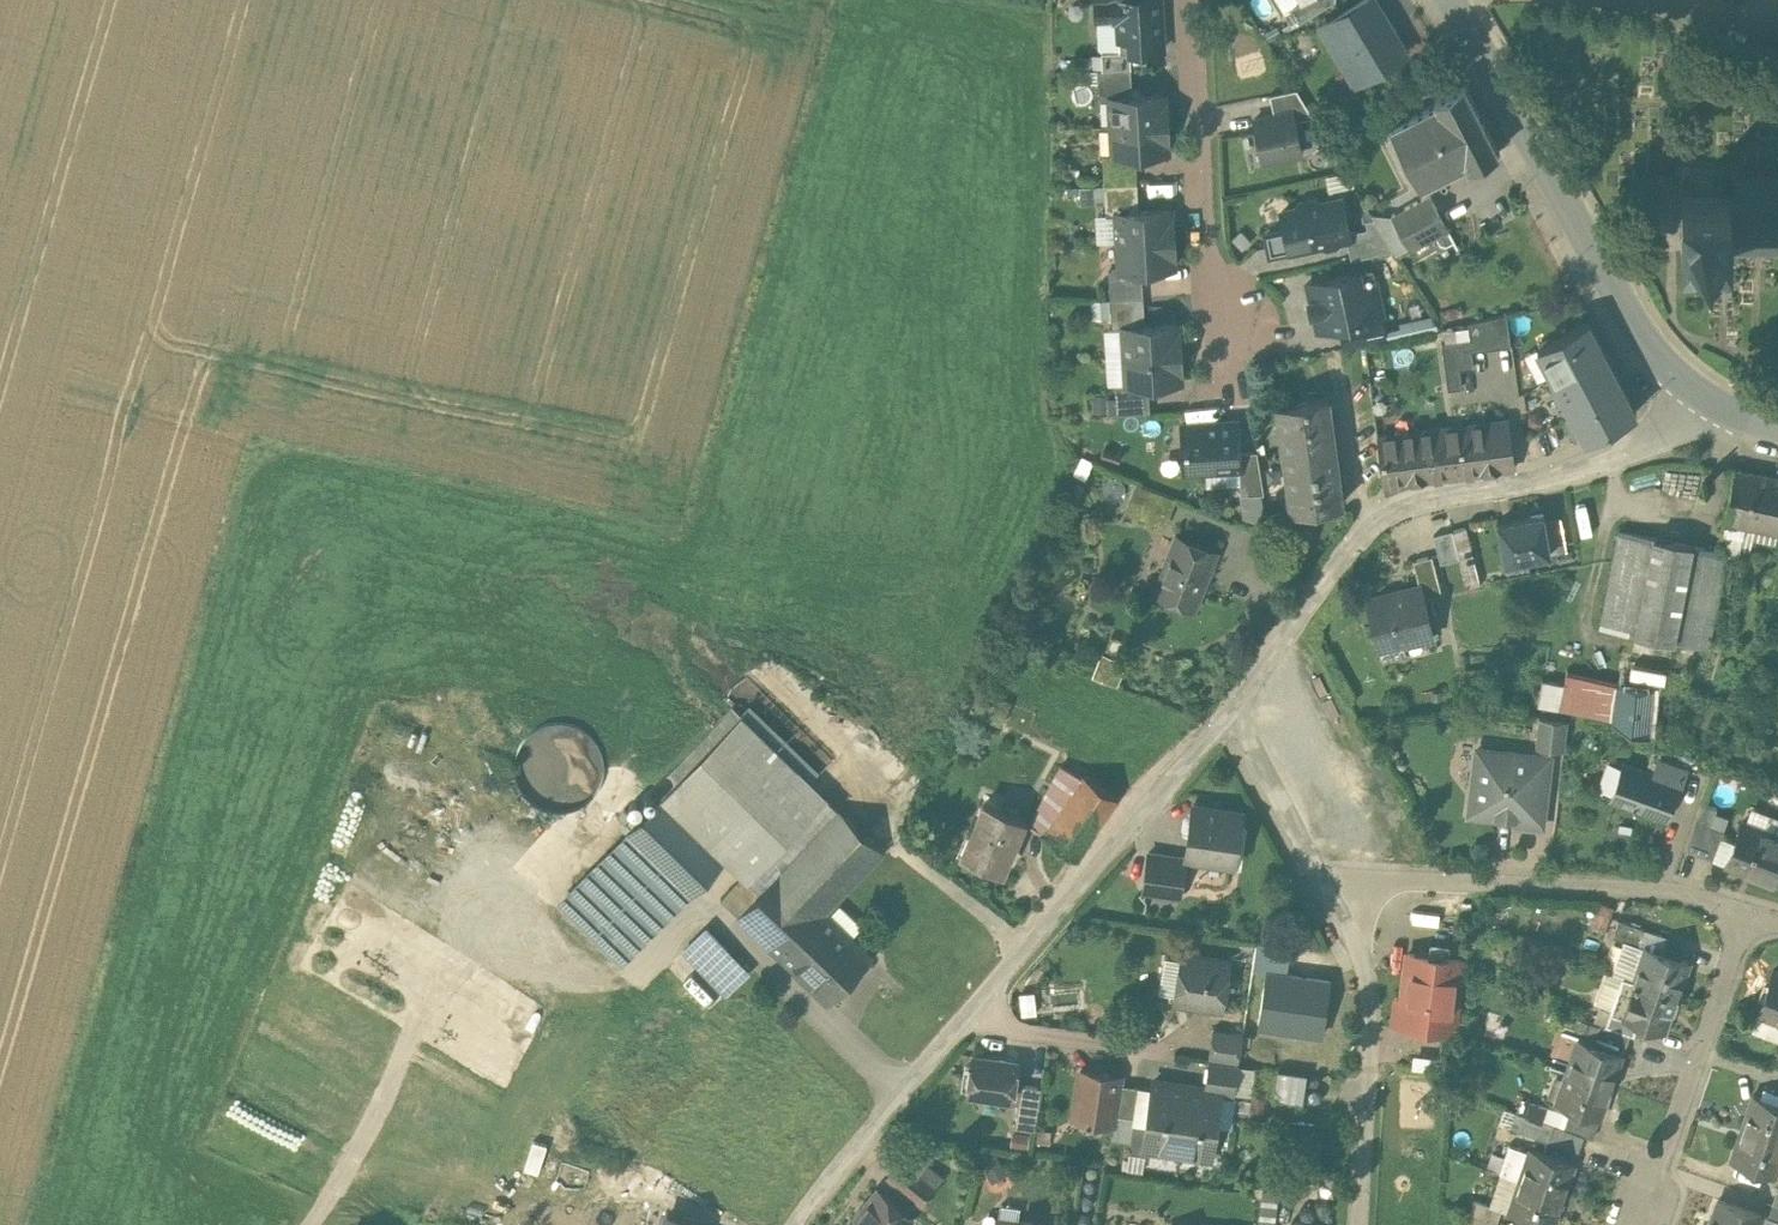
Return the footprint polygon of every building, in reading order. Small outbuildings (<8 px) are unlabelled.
[(1096,17),(1114,16),(1118,20),(1120,49),(1120,50),(1130,49),(1163,47),(1160,0),(1095,0),(1096,17)] [(1290,6),(1299,20),(1311,13),(1303,0),(1300,0),(1290,6)] [(1311,13),(1332,0),(1303,0),(1311,13)] [(1415,55),(1390,0),(1356,0),(1320,16),(1350,83),(1415,55)] [(1130,49),(1120,50),(1120,49),(1101,50),(1102,67),(1131,66),(1130,49)] [(1102,67),(1097,68),(1099,97),(1111,96),(1111,95),(1132,94),(1131,66),(1102,67)] [(1296,87),(1270,93),(1274,113),(1293,109),(1295,119),(1313,115),(1296,87)] [(1430,105),(1389,125),(1419,186),(1461,165),(1462,168),(1491,154),(1477,125),(1482,122),(1476,111),(1471,114),(1457,87),(1428,101),(1430,105)] [(1132,94),(1111,95),(1111,96),(1112,124),(1167,121),(1166,101),(1164,102),(1164,92),(1132,94)] [(1274,113),(1254,117),(1263,159),(1302,151),(1295,119),(1293,109),(1274,113)] [(1167,121),(1112,124),(1114,152),(1114,153),(1136,152),(1167,151),(1166,141),(1168,141),(1167,121)] [(1136,152),(1114,153),(1114,152),(1102,153),(1104,183),(1137,181),(1136,152)] [(1777,170),(1777,175),(1762,174),(1762,170),(1758,170),(1757,174),(1739,174),(1735,170),(1731,173),(1736,178),(1736,194),(1681,194),(1681,244),(1730,244),(1730,240),(1735,240),(1735,245),(1740,245),(1740,240),(1756,240),(1755,245),(1760,245),(1760,240),(1776,240),(1776,245),(1777,245),(1777,170)] [(1137,181),(1104,183),(1105,212),(1117,211),(1117,210),(1139,209),(1137,181)] [(1429,192),(1391,212),(1410,248),(1448,227),(1429,192)] [(1340,197),(1318,202),(1313,198),(1301,201),(1297,206),(1283,209),(1281,209),(1281,211),(1282,211),(1286,228),(1266,232),(1270,252),(1289,248),(1291,248),(1291,247),(1346,236),(1348,235),(1348,236),(1350,235),(1350,233),(1349,233),(1349,230),(1342,198),(1342,196),(1340,197)] [(1139,209),(1117,210),(1117,211),(1119,239),(1174,236),(1173,217),(1171,217),(1170,207),(1139,209)] [(1374,216),(1365,218),(1367,226),(1349,230),(1349,233),(1350,233),(1350,235),(1348,236),(1348,235),(1346,236),(1351,256),(1393,247),(1374,216)] [(1174,236),(1119,239),(1120,267),(1120,268),(1142,267),(1173,265),(1173,256),(1175,256),(1174,236)] [(1142,267),(1120,268),(1120,267),(1108,268),(1110,297),(1143,295),(1142,267)] [(1371,267),(1308,280),(1311,297),(1309,297),(1312,311),(1314,311),(1318,327),(1339,323),(1381,314),(1371,267)] [(1143,295),(1110,297),(1112,327),(1124,326),(1124,325),(1145,324),(1143,295)] [(1506,312),(1467,320),(1469,336),(1455,338),(1459,367),(1473,365),(1471,349),(1510,343),(1506,312)] [(1381,314),(1339,323),(1344,346),(1386,337),(1381,314)] [(1611,361),(1588,318),(1537,345),(1572,414),(1567,417),(1575,432),(1580,429),(1584,438),(1636,410),(1614,367),(1616,365),(1613,360),(1611,361)] [(1145,324),(1124,325),(1124,326),(1125,354),(1180,351),(1179,331),(1177,331),(1177,322),(1145,324)] [(1455,338),(1441,340),(1447,387),(1462,385),(1459,367),(1455,338)] [(1180,351),(1125,354),(1127,382),(1127,383),(1148,382),(1180,380),(1179,371),(1181,370),(1180,351)] [(1148,382),(1127,383),(1127,382),(1115,383),(1117,412),(1150,410),(1148,382)] [(1327,396),(1278,403),(1293,508),(1342,501),(1327,396)] [(1508,419),(1376,436),(1383,482),(1514,465),(1508,419)] [(1237,420),(1182,423),(1185,470),(1240,466),(1239,451),(1237,420)] [(1264,492),(1257,450),(1239,451),(1240,466),(1241,493),(1264,492)] [(1735,468),(1725,516),(1777,527),(1777,477),(1735,468)] [(1542,513),(1498,521),(1507,569),(1535,564),(1533,554),(1549,551),(1542,513)] [(1460,555),(1453,527),(1434,532),(1441,560),(1460,555)] [(1692,543),(1619,528),(1600,624),(1673,639),(1692,543)] [(1218,551),(1177,535),(1154,592),(1195,609),(1218,551)] [(1431,553),(1412,557),(1419,583),(1420,583),(1424,595),(1441,590),(1431,553)] [(1419,583),(1366,597),(1378,642),(1399,636),(1400,641),(1433,633),(1424,595),(1420,583),(1419,583)] [(1101,653),(1096,674),(1115,678),(1120,657),(1101,653)] [(1585,675),(1567,671),(1569,663),(1568,663),(1564,682),(1559,707),(1578,711),(1585,675)] [(1617,680),(1585,675),(1578,711),(1613,718),(1617,680)] [(1564,682),(1542,678),(1538,702),(1559,707),(1564,682)] [(1653,686),(1618,682),(1619,680),(1617,680),(1613,718),(1613,722),(1648,737),(1653,686)] [(839,808),(741,713),(660,796),(725,859),(726,858),(742,874),(720,897),(782,955),(824,911),(883,849),(839,808)] [(1568,718),(1539,715),(1535,743),(1564,747),(1568,718)] [(1549,756),(1477,747),(1469,812),(1505,816),(1506,808),(1518,810),(1516,824),(1540,827),(1549,756)] [(1686,769),(1659,759),(1654,773),(1677,782),(1677,783),(1680,784),(1686,769)] [(1654,773),(1623,762),(1611,796),(1665,815),(1677,783),(1677,782),(1654,773)] [(1119,800),(1082,775),(1043,833),(1080,858),(1119,800)] [(725,859),(660,796),(625,832),(690,895),(725,859)] [(1236,811),(1207,807),(1207,802),(1195,800),(1194,805),(1193,805),(1185,859),(1234,865),(1241,817),(1236,811)] [(1717,807),(1702,801),(1695,818),(1710,824),(1717,807)] [(982,802),(960,855),(981,864),(982,863),(997,870),(997,871),(998,872),(1006,853),(1008,853),(1022,819),(982,802)] [(1710,824),(1695,818),(1684,848),(1699,853),(1710,826),(1710,824)] [(1775,834),(1742,822),(1735,842),(1722,837),(1714,859),(1759,876),(1775,834)] [(1724,832),(1710,826),(1699,853),(1714,859),(1722,837),(1724,832)] [(690,895),(625,832),(605,852),(608,855),(668,914),(669,916),(690,895)] [(1775,834),(1759,876),(1777,883),(1777,835),(1775,834)] [(1185,859),(1148,853),(1143,890),(1180,896),(1185,859)] [(668,914),(608,855),(567,896),(627,955),(668,914)] [(870,955),(824,911),(782,955),(828,999),(870,955)] [(1644,928),(1620,920),(1614,936),(1638,945),(1644,928)] [(708,927),(684,949),(717,984),(740,961),(708,927)] [(1685,959),(1642,944),(1631,977),(1674,992),(1685,959)] [(1229,961),(1184,954),(1180,979),(1178,982),(1175,1001),(1222,1008),(1229,961)] [(1461,961),(1409,955),(1404,999),(1397,998),(1393,1024),(1453,1030),(1461,961)] [(1774,970),(1758,1012),(1777,1020),(1777,971),(1774,970)] [(1264,974),(1263,1027),(1326,1029),(1327,975),(1264,974)] [(1674,992),(1631,977),(1631,978),(1622,975),(1610,1011),(1638,1021),(1662,1029),(1669,1008),(1670,1007),(1671,1006),(1675,996),(1674,994),(1674,993),(1674,992)] [(1638,1021),(1610,1011),(1605,1024),(1629,1032),(1634,1034),(1638,1021)] [(1605,1024),(1601,1023),(1596,1038),(1623,1047),(1629,1032),(1605,1024)] [(1242,1033),(1213,1029),(1209,1057),(1238,1061),(1242,1033)] [(1622,1054),(1579,1039),(1568,1070),(1611,1085),(1622,1054)] [(1018,1060),(973,1054),(972,1061),(971,1061),(965,1065),(964,1072),(969,1078),(967,1093),(1012,1099),(1018,1060)] [(1121,1075),(1080,1069),(1073,1117),(1086,1119),(1086,1121),(1089,1121),(1089,1120),(1113,1123),(1115,1114),(1119,1083),(1121,1075)] [(1305,1073),(1279,1070),(1275,1093),(1301,1096),(1305,1073)] [(1611,1085),(1568,1070),(1557,1102),(1599,1117),(1611,1085)] [(1220,1090),(1154,1080),(1147,1125),(1144,1147),(1145,1147),(1210,1156),(1220,1090)] [(1035,1129),(1041,1086),(1021,1083),(1015,1126),(1035,1129)] [(1138,1086),(1119,1083),(1115,1114),(1134,1117),(1138,1086)] [(1754,1093),(1743,1125),(1777,1137),(1777,1102),(1754,1093)] [(1133,1123),(1134,1117),(1115,1114),(1113,1123),(1111,1137),(1130,1139),(1133,1123)] [(1597,1123),(1570,1114),(1565,1127),(1592,1137),(1597,1123)] [(1147,1125),(1133,1123),(1130,1139),(1129,1151),(1145,1154),(1145,1147),(1144,1147),(1147,1125)] [(1743,1125),(1732,1157),(1775,1172),(1777,1163),(1777,1137),(1743,1125)] [(528,1164),(541,1168),(548,1140),(535,1136),(528,1164)] [(1575,1161),(1532,1145),(1520,1178),(1563,1193),(1575,1161)] [(934,1186),(900,1159),(888,1173),(922,1201),(934,1186)] [(1563,1193),(1520,1178),(1509,1208),(1551,1224),(1563,1193)] [(878,1187),(847,1224),(902,1224),(911,1214),(878,1187)] [(1281,1190),(1262,1189),(1261,1224),(1280,1224),(1281,1190)] [(1502,1207),(1474,1198),(1470,1212),(1497,1220),(1502,1207)] [(1718,1198),(1708,1224),(1756,1224),(1761,1213),(1718,1198)] [(1772,1201),(1768,1215),(1777,1218),(1777,1203),(1772,1201)] [(688,1220),(667,1215),(665,1224),(687,1224),(688,1220)]
